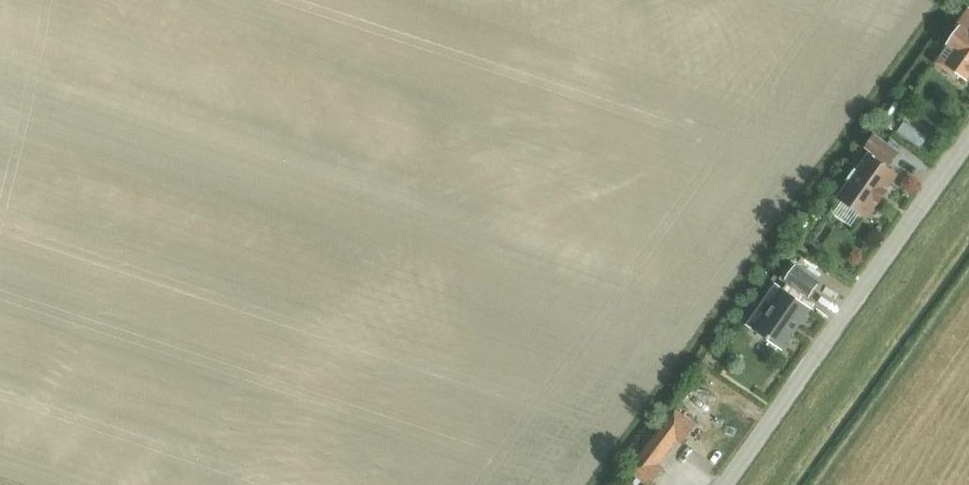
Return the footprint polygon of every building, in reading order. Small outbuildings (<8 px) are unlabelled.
[(967,78),(968,75),(968,10),(958,26),(961,28),(950,45),(956,49),(945,66),(960,78),(963,75),(967,78)] [(893,122),(884,116),(879,122),(891,131),(895,126),(892,123),(893,122)] [(876,136),(868,147),(891,164),(899,152),(876,136)] [(868,217),(879,202),(880,202),(888,190),(887,190),(898,174),(870,155),(859,171),(856,169),(849,180),(851,181),(840,197),(868,217)] [(756,330),(783,349),(810,309),(800,303),(806,295),(809,297),(819,284),(796,267),(786,281),(789,283),(784,291),(776,285),(765,300),(773,306),(756,330)] [(684,442),(695,428),(676,413),(632,471),(652,484),(663,471),(653,464),(675,435),(684,442)]
